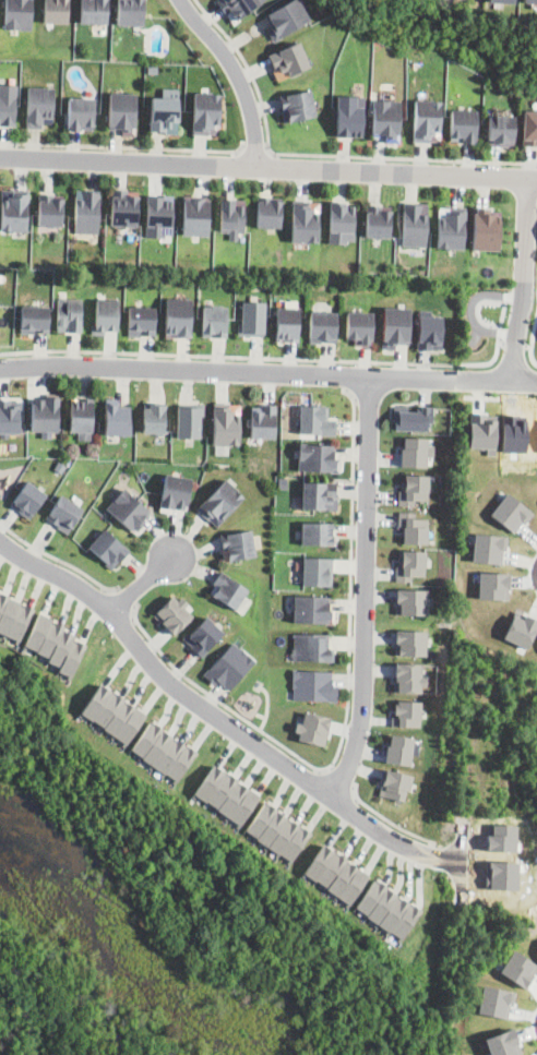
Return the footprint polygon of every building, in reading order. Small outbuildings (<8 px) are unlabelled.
[(5,29),(6,0),(33,0),(32,31),(5,29)] [(45,22),(46,0),(69,0),(68,23),(45,22)] [(81,23),(82,0),(109,0),(108,24),(81,23)] [(119,24),(119,0),(145,0),(144,26),(142,26),(142,28),(134,28),(134,25),(128,25),(128,27),(121,27),(121,24),(119,24)] [(216,1),(218,0),(262,0),(260,1),(262,4),(239,19),(240,21),(234,25),(226,13),(225,14),(216,1)] [(265,15),(291,0),(299,0),(311,21),(274,41),(266,28),(272,26),(265,15)] [(299,41),(310,64),(277,80),(273,70),(275,69),(268,53),(278,49),(279,50),(299,41)] [(15,127),(0,126),(0,83),(17,84),(15,127)] [(53,87),(52,123),(41,122),(41,128),(26,128),(27,87),(53,87)] [(180,88),(179,121),(178,121),(178,134),(165,134),(165,132),(151,131),(152,97),(163,97),(164,88),(180,88)] [(317,116),(284,122),(281,109),(283,109),(279,96),(311,88),(317,116)] [(133,93),(138,93),(136,135),(122,135),(122,130),(109,130),(111,92),(129,93),(129,89),(133,89),(133,93)] [(219,134),(193,134),(195,93),(220,94),(219,134)] [(365,96),(363,137),(336,136),(337,95),(365,96)] [(95,125),(93,125),(93,129),(82,128),(82,132),(70,132),(70,129),(68,129),(69,97),(95,98),(95,125)] [(432,97),(432,100),(441,100),(440,142),(429,141),(429,142),(413,142),(414,99),(426,100),(426,97),(432,97)] [(399,143),(384,142),(385,136),(372,136),(373,100),(401,100),(399,143)] [(477,110),(476,143),(462,143),(462,141),(450,140),(451,109),(477,110)] [(523,110),(536,111),(536,145),(522,145),(523,110)] [(515,116),(513,140),(512,140),(511,147),(487,146),(488,115),(515,116)] [(29,189),(28,194),(27,231),(14,231),(14,232),(8,232),(8,231),(1,230),(2,190),(13,190),(13,189),(29,189)] [(102,190),(99,233),(75,233),(76,189),(102,190)] [(128,189),(129,191),(138,191),(138,226),(135,226),(135,228),(128,228),(128,225),(121,225),(121,227),(116,227),(115,225),(111,225),(111,189),(128,189)] [(55,193),(55,195),(62,195),(62,226),(58,226),(58,229),(57,229),(55,229),(55,226),(53,226),(53,227),(46,227),(46,225),(38,225),(38,193),(55,193)] [(175,194),(174,235),(166,235),(166,238),(146,238),(147,195),(164,196),(164,194),(175,194)] [(211,196),(208,237),(182,235),(184,195),(211,196)] [(281,227),(273,227),(273,229),(263,228),(263,226),(258,226),(258,196),(282,197),(281,227)] [(243,232),(239,232),(238,240),(229,240),(229,232),(220,231),(222,199),(244,199),(243,232)] [(319,202),(319,242),(291,241),(293,200),(310,201),(310,202),(319,202)] [(357,205),(355,241),(347,241),(347,244),(329,243),(331,201),(349,202),(348,205),(357,205)] [(426,247),(402,245),(404,202),(428,203),(426,247)] [(390,238),(385,237),(385,239),(372,239),(372,237),(366,237),(367,205),(391,205),(390,238)] [(465,207),(465,212),(467,212),(465,249),(450,249),(449,250),(445,250),(443,248),(437,248),(439,207),(449,207),(449,206),(465,207)] [(501,212),(499,251),(472,249),(474,207),(490,207),(490,211),(501,212)] [(83,302),(82,332),(57,331),(59,298),(82,299),(82,302),(83,302)] [(192,298),(191,337),(166,337),(167,298),(192,298)] [(120,300),(118,331),(105,331),(105,334),(92,334),(92,324),(96,324),(97,299),(120,300)] [(266,302),(265,333),(263,333),(263,336),(238,335),(239,323),(242,323),(243,301),(266,302)] [(222,304),(222,307),(228,307),(227,337),(203,336),(203,333),(202,333),(202,329),(203,329),(204,305),(212,307),(212,304),(222,304)] [(50,307),(49,333),(35,332),(35,334),(21,333),(21,328),(20,328),(20,326),(21,326),(22,305),(50,307)] [(155,329),(156,329),(156,335),(141,335),(141,336),(129,336),(129,329),(128,329),(128,327),(129,327),(130,307),(156,308),(155,329)] [(300,308),(299,341),(276,340),(276,307),(300,308)] [(382,348),(382,308),(409,308),(409,341),(408,341),(408,344),(396,344),(396,347),(392,347),(392,348),(382,348)] [(320,311),(337,312),(336,341),(321,341),(321,343),(310,343),(311,311),(312,311),(314,310),(319,310),(320,311)] [(373,312),(372,346),(355,345),(355,338),(347,338),(347,312),(373,312)] [(444,316),(442,348),(432,348),(432,349),(417,348),(419,315),(444,316)] [(59,397),(58,431),(57,431),(57,432),(51,432),(51,437),(41,437),(41,431),(32,431),(33,399),(45,399),(45,403),(47,393),(58,394),(58,397),(59,397)] [(91,440),(77,439),(77,432),(70,432),(71,397),(95,398),(94,432),(91,432),(91,440)] [(118,406),(131,406),(130,434),(105,434),(106,398),(118,398),(118,406)] [(19,433),(0,432),(0,399),(11,399),(11,400),(22,400),(22,415),(20,416),(19,433)] [(165,405),(166,405),(166,408),(165,408),(165,433),(164,433),(164,435),(157,435),(154,432),(144,432),(145,403),(165,403),(165,405)] [(240,404),(240,444),(214,444),(214,403),(230,403),(230,404),(240,404)] [(178,437),(178,406),(179,406),(179,404),(204,404),(204,416),(200,416),(200,437),(178,437)] [(277,404),(276,439),(251,437),(252,407),(261,407),(262,404),(277,404)] [(325,405),(324,419),(336,420),(335,435),(300,433),(301,405),(320,406),(320,405),(325,405)] [(433,406),(433,424),(427,423),(427,431),(396,430),(396,421),(394,421),(395,406),(409,407),(409,411),(417,411),(418,406),(433,406)] [(470,412),(469,447),(487,447),(486,455),(496,455),(497,415),(486,415),(486,412),(470,412)] [(405,436),(428,437),(428,446),(434,446),(434,457),(428,456),(427,467),(402,465),(402,446),(404,446),(405,436)] [(339,472),(298,470),(299,443),(333,444),(333,449),(334,449),(334,458),(341,458),(339,472)] [(188,506),(186,505),(184,509),(175,507),(176,504),(175,504),(171,513),(159,511),(166,473),(192,478),(188,506)] [(405,475),(429,475),(428,501),(415,500),(415,505),(398,504),(399,490),(402,490),(402,481),(405,481),(405,475)] [(246,496),(217,527),(210,519),(208,520),(196,508),(226,478),(246,496)] [(29,518),(10,504),(27,480),(47,494),(29,518)] [(338,496),(337,509),(301,508),(303,480),(336,482),(336,496),(338,496)] [(133,532),(106,507),(123,488),(148,509),(146,513),(146,514),(141,520),(143,523),(133,532)] [(489,513),(513,534),(523,523),(524,524),(534,513),(506,491),(489,513)] [(83,508),(73,524),(74,525),(72,528),(71,527),(68,534),(57,527),(58,526),(45,517),(49,512),(60,494),(83,508)] [(428,543),(404,542),(405,527),(398,527),(399,511),(416,512),(415,517),(428,518),(428,543)] [(334,544),(301,543),(302,523),(334,523),(334,544)] [(123,546),(123,544),(130,550),(120,562),(119,561),(110,570),(105,564),(106,562),(88,547),(104,528),(123,546)] [(231,560),(231,562),(229,562),(229,561),(224,562),(222,550),(223,550),(220,535),(252,529),(256,556),(231,560)] [(475,532),(472,561),(501,564),(502,550),(505,550),(506,536),(475,532)] [(401,550),(426,551),(426,577),(413,576),(413,582),(396,580),(396,565),(399,565),(401,550)] [(333,585),(303,585),(303,556),(334,558),(333,585)] [(244,596),(252,600),(243,614),(213,595),(213,594),(210,592),(215,584),(213,583),(220,570),(229,575),(228,576),(249,589),(244,596)] [(479,571),(478,599),(509,599),(509,572),(479,571)] [(396,588),(428,590),(427,615),(395,613),(396,588)] [(11,598),(0,593),(0,621),(11,598)] [(335,624),(294,622),(295,595),(329,597),(327,601),(330,601),(330,608),(336,609),(335,624)] [(153,615),(172,634),(192,615),(184,608),(188,603),(180,597),(177,600),(171,596),(153,615)] [(9,634),(0,630),(0,621),(11,598),(23,603),(9,634)] [(23,603),(34,609),(20,639),(9,634),(23,603)] [(503,637),(527,648),(536,625),(536,619),(515,610),(503,637)] [(40,611),(26,644),(39,649),(52,620),(53,616),(40,611)] [(224,632),(207,649),(208,650),(202,657),(191,647),(192,646),(182,637),(188,632),(190,634),(206,615),(224,632)] [(52,620),(65,625),(64,627),(51,657),(38,651),(39,649),(52,620)] [(51,657),(50,660),(62,666),(75,638),(77,633),(64,627),(51,657)] [(428,631),(427,656),(395,655),(396,631),(397,631),(397,630),(428,631)] [(331,648),(330,662),(293,660),(293,656),(291,656),(291,652),(293,652),(293,648),(294,648),(295,633),(329,635),(327,647),(331,648)] [(62,666),(61,669),(73,675),(87,644),(75,638),(62,666)] [(241,649),(242,648),(247,652),(246,654),(247,655),(248,654),(256,661),(254,663),(230,690),(225,685),(224,686),(218,681),(215,685),(203,674),(234,642),(241,649)] [(395,694),(420,695),(420,685),(426,685),(426,676),(420,676),(420,663),(394,662),(393,692),(395,692),(395,694)] [(333,678),(333,685),(337,685),(337,702),(329,702),(329,700),(293,699),(294,687),(293,687),(293,682),(294,682),(294,681),(293,681),(294,669),(296,669),(296,670),(332,671),(332,678),(333,678)] [(100,682),(83,710),(96,719),(115,692),(100,682)] [(96,719),(108,728),(127,699),(115,692),(96,719)] [(108,728),(119,734),(138,707),(127,699),(108,728)] [(393,699),(421,700),(421,727),(396,726),(393,724),(393,699)] [(119,734),(130,742),(150,715),(138,707),(119,734)] [(302,711),(327,717),(324,732),(326,733),(323,746),(295,740),(297,732),(291,731),(293,722),(299,723),(302,711)] [(154,720),(134,747),(146,756),(166,730),(154,720)] [(146,756),(156,764),(176,738),(166,730),(146,756)] [(383,763),(409,766),(411,754),(418,755),(419,743),(413,742),(413,738),(389,734),(387,745),(385,745),(383,763)] [(156,764),(168,771),(187,744),(176,738),(156,764)] [(168,771),(179,779),(198,752),(187,744),(168,771)] [(215,764),(195,792),(206,801),(227,772),(215,764)] [(384,769),(413,776),(409,791),(405,790),(403,802),(378,795),(384,769)] [(206,801),(218,808),(238,780),(227,772),(206,801)] [(218,808),(230,817),(250,789),(238,780),(218,808)] [(230,817),(240,824),(260,796),(250,789),(230,817)] [(264,802),(246,828),(258,837),(276,811),(264,802)] [(258,837),(268,846),(288,818),(276,811),(258,837)] [(268,846),(281,853),(281,852),(299,827),(288,818),(268,846)] [(281,852),(293,861),(312,834),(301,825),(299,827),(281,852)] [(324,842),(306,871),(317,878),(336,852),(324,842)] [(317,878),(329,887),(348,860),(336,852),(317,878)] [(329,887),(341,896),(360,868),(348,860),(329,887)] [(341,896),(351,903),(371,876),(360,868),(341,896)] [(375,879),(358,906),(370,914),(389,888),(375,879)] [(370,914),(381,922),(399,896),(389,888),(370,914)] [(381,922),(393,931),(411,904),(399,896),(381,922)] [(393,931),(403,938),(421,912),(411,904),(393,931)] [(525,988),(536,971),(536,964),(514,949),(500,970),(525,988)] [(484,985),(478,1011),(506,1017),(509,1005),(511,1005),(513,992),(484,985)] [(489,1054),(517,1054),(521,1054),(511,1028),(482,1036),(489,1054)]
